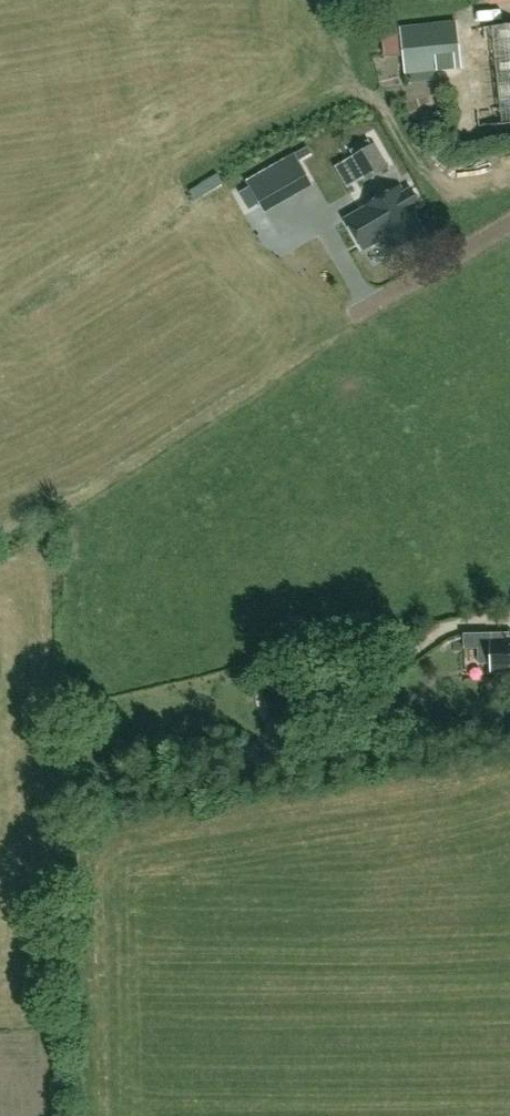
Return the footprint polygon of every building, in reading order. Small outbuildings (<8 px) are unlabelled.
[(406,73),(407,84),(408,90),(440,87),(437,70),(460,67),(455,21),(401,27),(406,73)] [(509,122),(509,24),(469,28),(479,126),(509,122)] [(364,181),(388,166),(375,144),(350,158),(364,181)] [(367,207),(346,219),(364,249),(385,237),(395,254),(425,237),(409,209),(419,203),(411,190),(404,194),(400,187),(367,206),(367,207)] [(506,636),(507,643),(490,643),(490,631),(463,631),(464,645),(477,645),(478,666),(490,666),(490,671),(509,670),(509,636),(506,636)]
